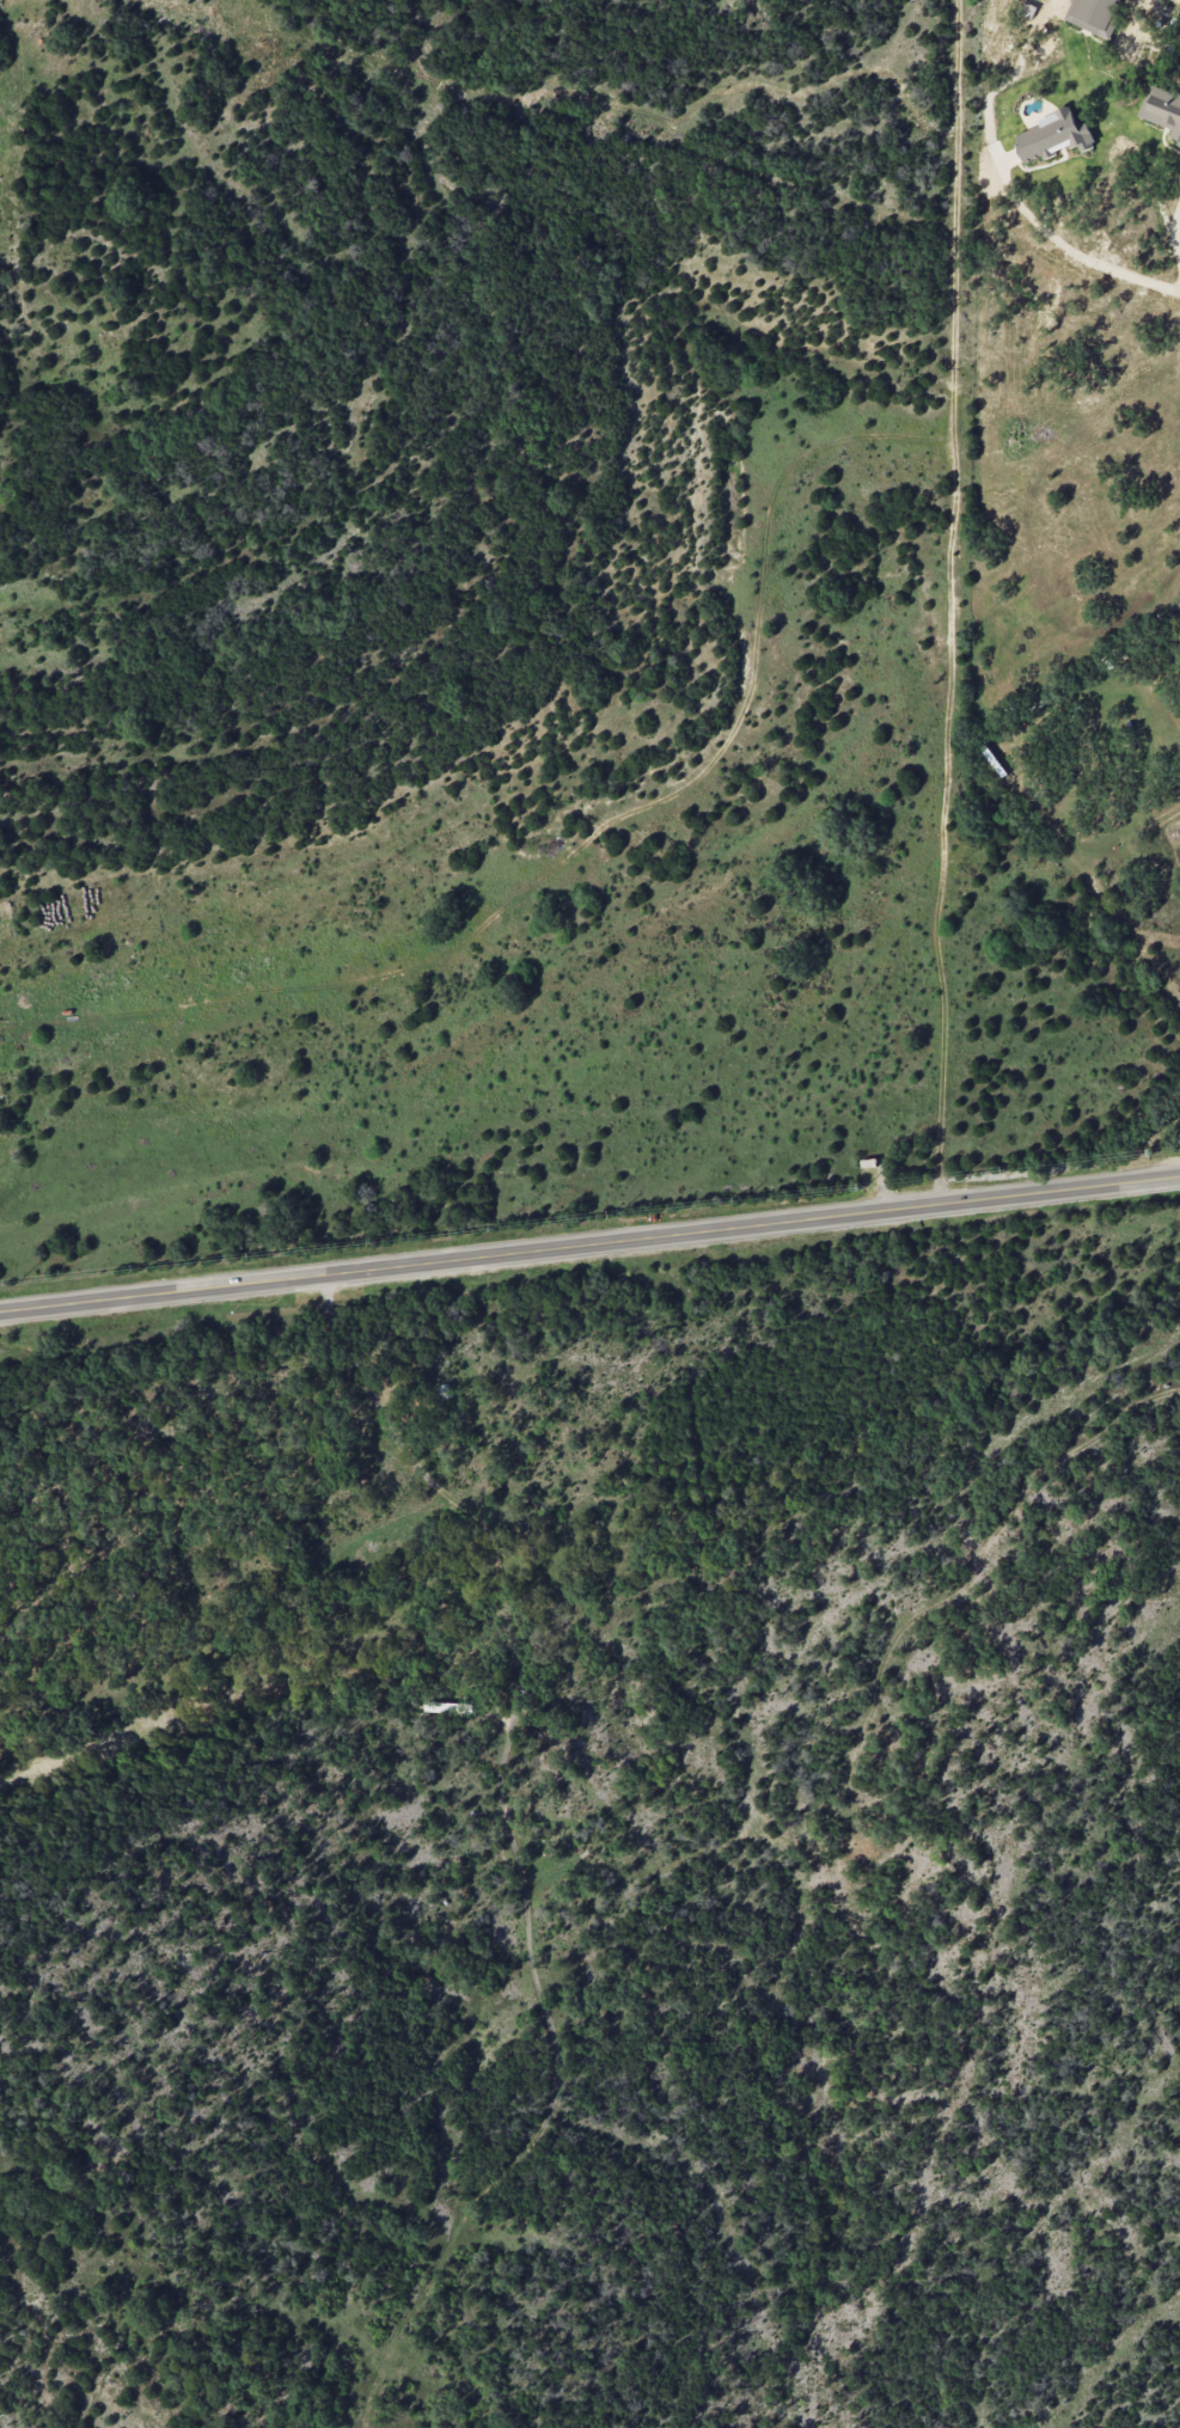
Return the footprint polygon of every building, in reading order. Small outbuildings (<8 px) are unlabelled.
[(1123,0),(1072,0),(1064,22),(1109,38),(1123,0)] [(1138,117),(1173,130),(1170,139),(1179,143),(1179,94),(1151,83),(1138,117)] [(1026,165),(1078,143),(1081,152),(1096,146),(1086,122),(1078,125),(1071,109),(1012,133),(1026,165)] [(453,1396),(448,1383),(436,1387),(441,1400),(453,1396)]
